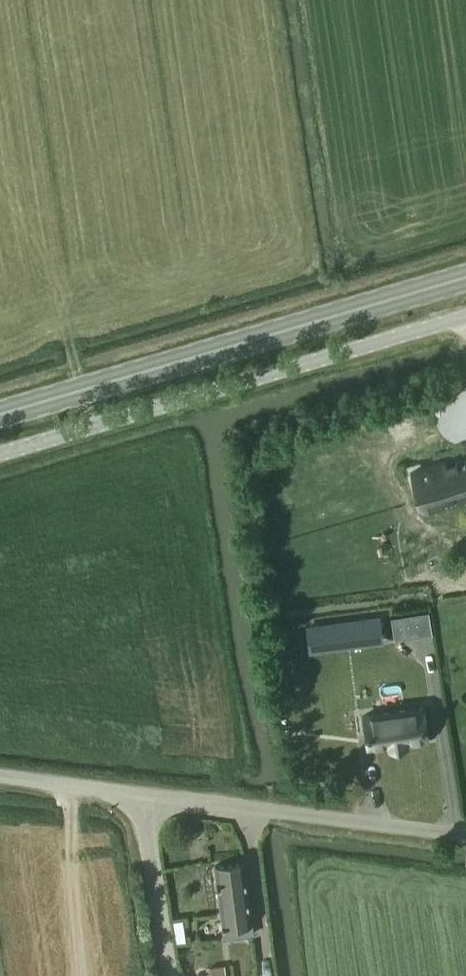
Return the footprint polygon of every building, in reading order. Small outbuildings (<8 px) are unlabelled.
[(412,471),(424,508),(465,495),(465,465),(459,467),(456,458),(412,471)] [(379,618),(324,626),(327,648),(382,640),(383,641),(380,619),(379,618)] [(423,707),(365,714),(369,746),(390,744),(390,746),(407,744),(406,741),(427,739),(423,707)] [(244,862),(215,865),(222,925),(224,938),(233,937),(232,924),(252,922),(244,862)] [(207,965),(208,975),(224,975),(223,963),(207,965)]
